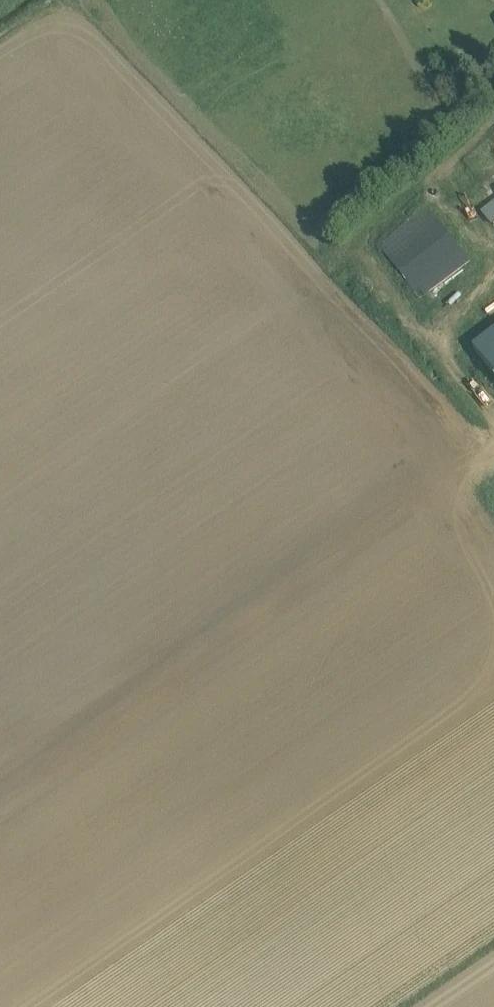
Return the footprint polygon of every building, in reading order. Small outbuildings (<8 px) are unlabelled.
[(493,227),(493,200),(481,209),(493,227)] [(425,204),(378,247),(420,302),(471,263),(425,204)] [(473,348),(493,375),(493,332),(473,348)] [(485,491),(493,504),(493,486),(485,491)]
